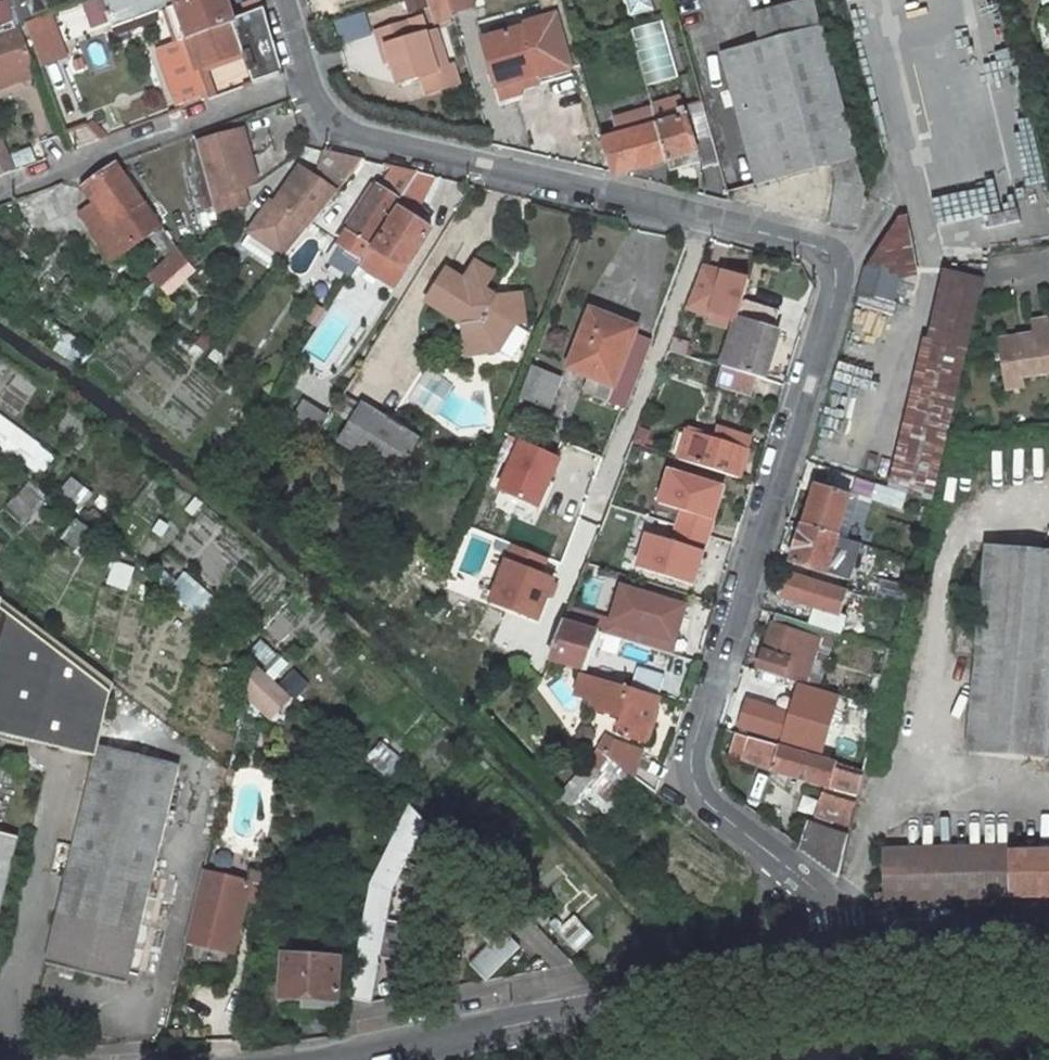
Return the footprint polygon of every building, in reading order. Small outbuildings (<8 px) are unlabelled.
[(11,22),(3,0),(2,0),(0,0),(0,26),(11,22)] [(84,1),(92,23),(106,18),(108,24),(155,7),(157,13),(166,9),(178,40),(155,48),(176,106),(207,94),(198,69),(242,52),(253,83),(282,72),(262,8),(232,19),(225,0),(88,0),(84,1)] [(437,24),(454,19),(449,0),(430,0),(437,24)] [(482,44),(495,91),(536,80),(538,88),(539,89),(571,80),(569,74),(581,71),(561,0),(551,0),(538,4),(544,24),(523,30),(523,33),(482,44)] [(632,18),(653,13),(649,0),(627,0),(632,18)] [(816,4),(753,20),(760,46),(723,55),(758,188),(834,169),(838,182),(831,223),(857,226),(863,187),(816,4)] [(81,6),(62,16),(74,38),(92,28),(81,6)] [(47,15),(25,23),(40,63),(62,54),(47,15)] [(664,19),(635,27),(652,85),(681,77),(664,19)] [(407,25),(376,35),(381,51),(386,49),(391,65),(397,88),(421,81),(437,76),(425,36),(412,40),(407,25)] [(13,28),(0,33),(0,77),(33,65),(18,26),(13,28)] [(437,76),(421,81),(426,97),(458,88),(452,68),(446,70),(436,33),(425,36),(437,76)] [(381,51),(386,67),(391,65),(386,49),(381,51)] [(36,75),(33,65),(0,77),(0,88),(36,75)] [(518,93),(538,88),(536,80),(495,91),(499,104),(520,99),(518,93)] [(652,109),(667,161),(669,169),(697,161),(680,100),(651,108),(652,109)] [(667,161),(652,109),(631,115),(632,121),(616,125),(618,136),(601,141),(611,175),(667,161)] [(631,115),(614,119),(616,125),(632,121),(631,115)] [(255,182),(243,133),(197,144),(214,213),(245,204),(242,192),(255,182)] [(20,169),(6,145),(0,148),(0,176),(20,169)] [(363,159),(325,150),(321,164),(338,190),(363,159)] [(95,204),(125,251),(127,250),(161,224),(118,162),(82,186),(95,204)] [(350,276),(371,245),(396,207),(419,173),(395,167),(380,189),(376,187),(341,244),(344,245),(331,264),(350,276)] [(283,257),(327,203),(337,192),(299,168),(276,204),(271,201),(250,234),(283,257)] [(419,173),(396,207),(398,208),(363,265),(396,284),(430,227),(418,220),(424,210),(416,205),(434,177),(419,173)] [(83,213),(113,257),(125,251),(95,204),(83,213)] [(178,248),(150,276),(150,277),(161,287),(188,262),(178,248)] [(483,292),(495,273),(476,261),(464,280),(446,268),(426,300),(446,313),(452,303),(462,309),(465,323),(462,323),(466,354),(498,350),(514,324),(525,323),(521,293),(499,295),(497,300),(483,292)] [(736,321),(746,279),(701,267),(685,309),(709,316),(710,313),(736,321)] [(891,299),(899,268),(867,267),(860,291),(891,299)] [(941,495),(984,276),(939,267),(896,486),(941,495)] [(862,292),(859,306),(895,314),(898,300),(862,292)] [(452,303),(446,313),(462,323),(465,323),(462,309),(452,303)] [(731,369),(755,376),(762,378),(777,333),(771,332),(777,312),(749,304),(742,323),(744,324),(752,327),(739,367),(733,365),(731,369)] [(589,315),(567,370),(595,380),(588,396),(608,403),(613,387),(634,336),(635,333),(589,315)] [(1048,330),(1047,319),(1030,321),(1032,335),(996,339),(1004,392),(1023,388),(1021,380),(1048,375),(1048,333),(1048,330)] [(739,367),(752,327),(744,324),(733,365),(739,367)] [(628,410),(653,343),(634,336),(613,387),(608,403),(628,410)] [(559,380),(530,366),(518,396),(547,410),(559,380)] [(731,369),(730,371),(726,386),(749,392),(755,376),(731,369)] [(419,436),(363,400),(341,438),(397,474),(419,436)] [(312,444),(329,415),(305,402),(288,429),(312,444)] [(13,460),(10,464),(16,468),(34,444),(11,427),(6,433),(0,442),(0,451),(13,460)] [(713,441),(687,431),(678,458),(738,477),(749,439),(717,428),(713,441)] [(503,491),(549,504),(564,452),(517,439),(503,491)] [(625,461),(597,534),(640,551),(667,478),(625,461)] [(72,476),(57,496),(79,513),(94,493),(72,476)] [(26,522),(45,503),(27,486),(9,505),(26,522)] [(847,498),(815,487),(803,524),(837,535),(847,498)] [(879,505),(903,509),(905,494),(881,489),(879,505)] [(168,527),(159,520),(149,536),(138,529),(131,540),(152,554),(158,546),(165,551),(171,542),(162,537),(168,527)] [(75,521),(62,537),(76,548),(89,531),(75,521)] [(826,572),(837,535),(803,524),(792,562),(826,572)] [(493,606),(546,619),(562,558),(508,545),(493,606)] [(165,567),(170,561),(164,556),(159,562),(165,567)] [(124,586),(129,566),(114,564),(110,582),(124,586)] [(837,568),(832,585),(860,594),(865,576),(837,568)] [(990,570),(973,767),(1048,774),(1048,575),(990,570)] [(833,630),(844,591),(788,574),(780,597),(814,607),(809,623),(823,627),(833,630)] [(199,615),(213,600),(185,575),(170,593),(199,615)] [(678,653),(693,603),(625,582),(609,632),(678,653)] [(98,748),(114,684),(0,596),(0,734),(96,756),(98,748)] [(775,613),(771,626),(782,629),(786,616),(775,613)] [(823,627),(809,623),(786,616),(782,629),(771,626),(757,670),(804,684),(823,627)] [(578,669),(593,630),(564,621),(548,660),(578,669)] [(304,685),(293,675),(274,656),(262,669),(295,696),(304,685)] [(658,695),(637,688),(585,671),(577,694),(586,696),(584,701),(592,704),(591,706),(619,716),(616,725),(626,729),(624,735),(643,740),(658,695)] [(642,671),(637,688),(658,695),(664,677),(642,671)] [(747,702),(740,726),(783,738),(790,714),(747,702)] [(864,771),(735,732),(729,755),(824,784),(802,848),(838,876),(864,771)] [(400,774),(414,759),(393,740),(387,747),(382,742),(374,751),(367,745),(359,753),(414,803),(420,796),(414,791),(416,789),(400,774)] [(61,968),(74,972),(126,984),(179,767),(98,748),(96,756),(46,965),(61,968)] [(435,811),(425,802),(412,816),(421,825),(435,811)] [(0,833),(0,909),(18,837),(0,833)] [(1048,900),(1048,854),(885,865),(888,910),(1048,900)] [(201,879),(184,948),(231,960),(248,890),(201,879)] [(576,952),(592,938),(574,918),(565,908),(549,925),(576,952)] [(278,935),(288,936),(289,920),(279,920),(278,935)] [(336,1010),(339,960),(341,931),(334,930),(333,960),(284,956),(281,997),(315,1000),(315,1009),(336,1010)] [(394,994),(394,965),(378,964),(378,994),(394,994)] [(73,977),(74,972),(61,968),(59,973),(73,977)]
